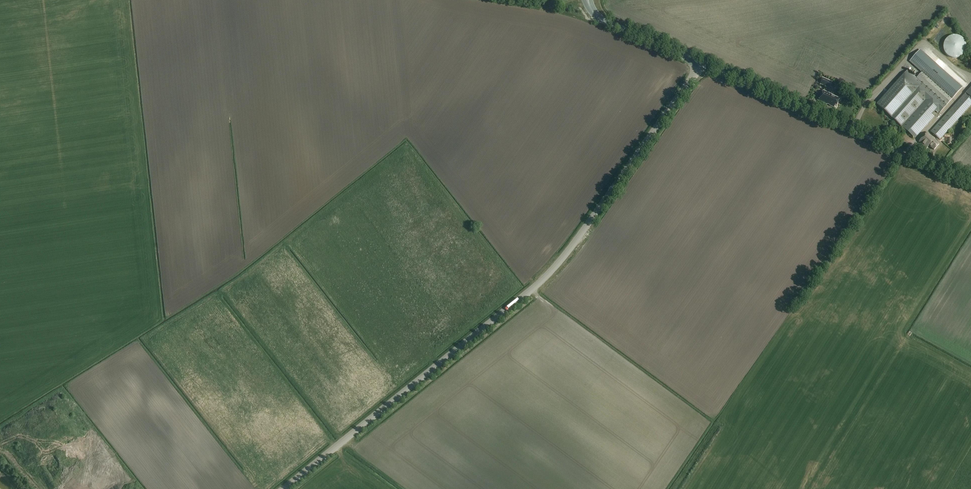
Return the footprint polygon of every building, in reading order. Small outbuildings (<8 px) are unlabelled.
[(950,37),(945,41),(944,46),(945,52),(949,56),(954,58),(960,57),(964,53),(966,48),(965,42),(961,38),(956,36),(950,37)] [(907,70),(876,104),(891,117),(901,126),(914,138),(934,117),(931,115),(935,111),(937,113),(939,111),(940,112),(946,105),(952,99),(962,88),(920,50),(910,62),(922,73),(916,79),(907,70)] [(820,84),(830,88),(833,82),(823,78),(820,84)] [(828,105),(832,107),(833,105),(835,106),(838,99),(828,95),(829,94),(822,92),(818,101),(825,104),(826,102),(829,103),(828,105)] [(934,150),(938,144),(934,140),(936,137),(940,139),(970,104),(970,100),(964,94),(930,132),(932,133),(930,135),(927,132),(918,141),(926,148),(929,145),(934,150)]
